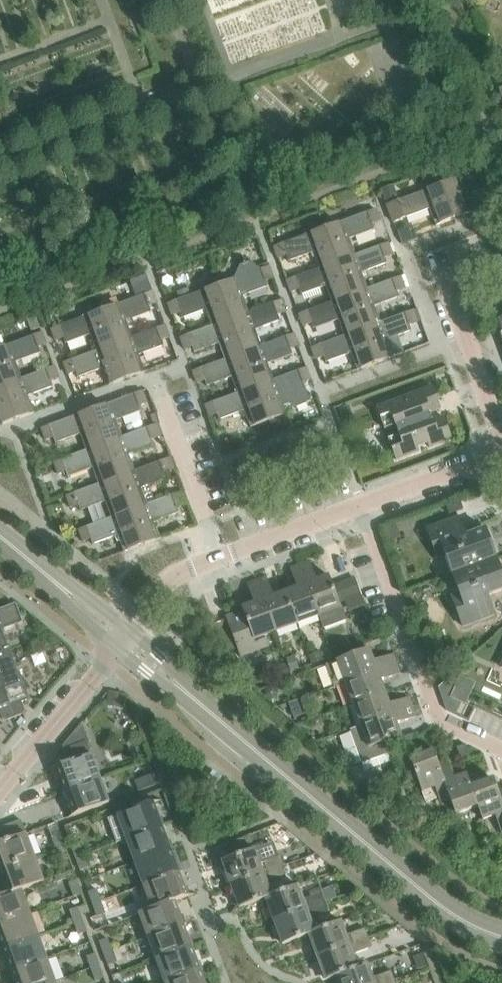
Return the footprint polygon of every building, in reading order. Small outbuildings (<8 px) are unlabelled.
[(492,166),(442,185),(455,220),(472,213),(466,196),(492,187),(490,181),(497,179),(492,166)] [(437,227),(455,220),(442,185),(391,204),(387,206),(393,223),(430,210),(437,227)] [(376,210),(325,228),(338,263),(356,256),(350,239),(375,230),(373,224),(380,222),(376,210)] [(314,253),(320,269),(320,270),(338,263),(325,228),(274,247),(279,260),(286,257),(288,263),(314,253)] [(356,256),(338,263),(351,297),(369,290),(369,289),(363,273),(387,264),(385,259),(393,256),(388,244),(356,256)] [(244,262),(236,280),(219,286),(231,320),(249,314),(249,313),(243,297),(268,288),(266,283),(273,280),(269,267),(262,270),(244,262)] [(326,287),(332,303),(351,297),(338,263),(320,270),(320,269),(287,282),(291,294),(299,291),(301,296),(326,287)] [(369,290),(351,297),(363,331),(382,324),(381,323),(375,307),(400,298),(398,292),(405,290),(401,277),(369,289),(369,290)] [(231,320),(219,286),(168,305),(172,317),(181,314),(183,320),(207,311),(213,326),(213,327),(231,320)] [(153,292),(102,311),(115,345),(133,338),(133,337),(127,321),(151,312),(149,307),(157,304),(153,292)] [(339,321),(345,337),(363,331),(351,297),(332,303),(299,315),(304,327),(312,324),(314,330),(339,321)] [(249,314),(231,320),(244,354),(262,348),(262,347),(256,331),(280,322),(278,316),(286,313),(281,301),(249,313),(249,314)] [(91,335),(97,351),(97,352),(115,345),(102,311),(52,330),(56,341),(63,339),(66,344),(91,335)] [(382,324),(363,331),(376,364),(394,357),(388,340),(413,331),(411,326),(418,323),(413,311),(381,323),(382,324)] [(41,329),(36,317),(29,320),(33,332),(41,329)] [(220,345),(226,360),(226,361),(244,354),(231,320),(213,327),(213,326),(180,338),(185,351),(193,348),(195,354),(220,345)] [(133,338),(115,345),(128,379),(146,373),(139,355),(164,346),(162,340),(169,338),(165,326),(133,337),(133,338)] [(345,337),(312,349),(317,361),(324,358),(326,364),(352,354),(358,371),(376,364),(363,331),(345,337)] [(0,349),(0,375),(4,386),(22,379),(16,363),(41,354),(39,348),(47,345),(42,333),(0,349)] [(262,348),(244,354),(256,388),(274,381),(274,380),(268,365),(293,355),(291,350),(298,347),(294,335),(262,347),(262,348)] [(97,352),(97,351),(64,363),(69,375),(76,372),(78,378),(103,368),(110,386),(128,379),(115,345),(97,352)] [(226,361),(226,360),(193,372),(198,385),(206,382),(208,387),(233,378),(238,394),(239,394),(256,388),(244,354),(226,361)] [(22,379),(4,386),(17,420),(35,414),(29,396),(53,387),(51,381),(59,379),(54,367),(22,379)] [(274,381),(256,388),(269,422),(287,415),(284,406),(290,404),(297,407),(310,402),(304,383),(311,381),(307,368),(274,380),(274,381)] [(4,386),(0,388),(0,427),(17,420),(4,386)] [(269,422),(256,388),(239,394),(238,394),(206,406),(210,418),(218,415),(220,421),(245,412),(251,429),(269,422)] [(433,388),(377,408),(385,430),(396,426),(400,435),(388,440),(396,461),(420,452),(418,448),(428,445),(429,449),(453,440),(445,419),(433,423),(430,414),(441,410),(433,388)] [(142,392),(92,411),(105,445),(123,438),(123,437),(117,421),(141,412),(139,407),(147,404),(142,392)] [(87,451),(105,445),(92,411),(42,429),(46,441),(54,439),(56,444),(81,435),(87,451)] [(155,425),(123,437),(123,438),(105,445),(117,478),(135,472),(135,471),(129,455),(154,446),(152,440),(159,437),(155,425)] [(100,485),(117,478),(105,445),(87,451),(55,463),(59,475),(66,472),(68,478),(93,468),(99,485),(100,485)] [(167,459),(135,471),(135,472),(117,478),(130,512),(148,505),(147,505),(142,489),(166,479),(164,474),(172,471),(167,459)] [(113,518),(130,512),(117,478),(100,485),(99,485),(67,497),(72,508),(79,506),(81,511),(106,502),(112,518),(113,518)] [(148,505),(130,512),(142,546),(161,539),(154,522),(179,513),(177,508),(185,505),(180,492),(147,505),(148,505)] [(462,512),(459,503),(451,506),(454,515),(462,512)] [(125,553),(142,546),(130,512),(113,518),(112,518),(80,530),(84,542),(91,540),(94,545),(119,536),(125,553)] [(453,576),(497,560),(486,530),(466,537),(459,518),(427,530),(437,556),(444,553),(453,576)] [(497,560),(453,576),(461,598),(454,601),(463,627),(496,615),(489,597),(501,592),(501,573),(497,560)] [(300,566),(319,617),(323,628),(346,620),(330,577),(317,582),(310,562),(300,566)] [(298,589),(286,593),(298,625),(319,617),(300,566),(290,569),(298,589)] [(336,583),(347,612),(368,604),(358,575),(336,583)] [(267,578),(257,582),(276,633),(298,625),(286,593),(274,598),(267,578)] [(266,637),(276,633),(257,582),(247,585),(255,605),(242,609),(243,612),(226,619),(241,658),(270,648),(266,637)] [(0,611),(0,654),(11,650),(4,631),(23,624),(16,605),(0,611)] [(0,654),(0,678),(15,718),(24,715),(25,712),(22,703),(30,700),(11,650),(0,654)] [(345,683),(397,664),(394,655),(374,662),(370,650),(326,666),(334,688),(345,684),(345,683)] [(401,674),(397,664),(345,683),(345,684),(353,705),(385,693),(381,681),(401,674)] [(452,677),(439,689),(447,711),(456,716),(462,704),(462,703),(466,704),(475,684),(461,677),(457,683),(452,677)] [(15,718),(0,678),(0,713),(3,720),(6,722),(15,718)] [(390,705),(385,693),(353,705),(361,726),(412,707),(409,698),(390,705)] [(388,754),(384,743),(401,737),(397,725),(416,717),(412,707),(361,726),(349,731),(361,764),(388,754)] [(405,738),(403,741),(405,747),(418,738),(416,734),(405,738)] [(100,779),(87,742),(65,750),(70,764),(56,769),(65,793),(100,779)] [(471,757),(466,745),(457,748),(462,760),(471,757)] [(443,807),(452,803),(442,775),(452,771),(448,760),(438,764),(434,752),(411,761),(423,793),(436,788),(443,807)] [(455,779),(452,771),(442,775),(452,803),(456,815),(478,807),(479,807),(471,788),(472,788),(467,774),(455,779)] [(100,779),(65,793),(74,817),(109,804),(100,779)] [(501,802),(501,790),(499,791),(494,780),(472,788),(471,788),(479,807),(478,807),(483,821),(496,816),(501,832),(501,802)] [(118,844),(127,841),(162,828),(153,803),(109,819),(118,844)] [(5,843),(0,844),(0,868),(1,871),(36,858),(23,821),(0,829),(0,830),(5,843)] [(127,841),(136,863),(171,851),(162,828),(127,841)] [(58,850),(67,847),(62,835),(54,838),(58,850)] [(81,844),(72,847),(77,859),(86,856),(81,844)] [(67,847),(58,850),(62,862),(71,859),(67,847)] [(221,862),(230,886),(282,867),(278,857),(260,864),(255,850),(221,862)] [(136,863),(144,887),(179,874),(171,851),(136,863)] [(90,868),(86,856),(77,859),(81,871),(90,868)] [(1,871),(9,894),(10,894),(22,890),(23,890),(45,882),(36,858),(1,871)] [(285,876),(282,867),(230,886),(239,909),(266,899),(265,899),(272,896),(272,895),(267,882),(285,876)] [(188,897),(179,874),(144,887),(152,909),(153,909),(174,901),(175,902),(188,897)] [(71,885),(75,897),(84,894),(79,882),(71,885)] [(266,899),(274,922),(326,902),(322,893),(303,900),(298,886),(272,895),(272,896),(265,899),(266,899)] [(23,890),(22,890),(10,894),(9,894),(0,897),(0,924),(31,913),(23,890)] [(89,893),(94,905),(102,902),(98,890),(89,893)] [(139,914),(148,939),(183,926),(175,902),(174,901),(153,909),(152,909),(139,914)] [(107,914),(102,902),(94,905),(98,918),(107,914)] [(329,912),(326,902),(274,922),(283,945),(309,936),(309,935),(315,933),(315,931),(310,919),(329,912)] [(75,924),(84,921),(79,908),(70,912),(75,924)] [(4,949),(40,936),(31,913),(0,924),(0,938),(4,949)] [(84,921),(75,924),(79,936),(88,932),(84,921)] [(309,936),(317,957),(368,938),(364,928),(346,935),(341,922),(315,931),(315,933),(309,935),(309,936)] [(148,939),(156,962),(192,949),(183,926),(148,939)] [(4,949),(13,972),(48,959),(40,936),(4,949)] [(371,947),(368,938),(317,957),(326,981),(335,977),(358,968),(358,967),(353,954),(371,947)] [(100,943),(104,955),(112,952),(108,940),(100,943)] [(164,982),(170,982),(200,972),(192,949),(156,962),(164,982)] [(116,963),(112,952),(104,955),(108,966),(116,963)] [(92,970),(101,967),(96,955),(88,958),(92,970)] [(17,982),(57,982),(48,959),(13,972),(17,982)] [(335,977),(337,982),(388,982),(395,981),(391,971),(373,978),(367,964),(358,967),(358,968),(335,977)] [(101,967),(92,970),(96,982),(105,978),(101,967)] [(200,972),(170,982),(204,982),(200,972)]
